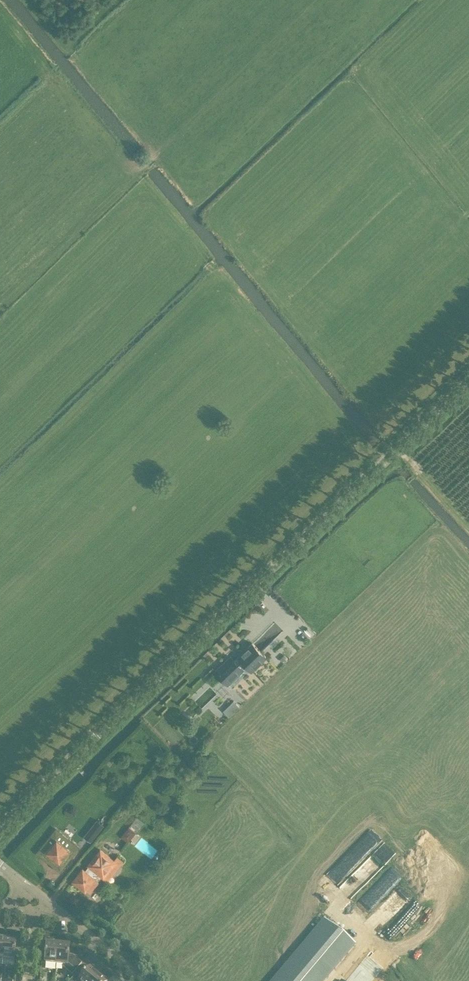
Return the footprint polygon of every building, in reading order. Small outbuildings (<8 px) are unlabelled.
[(230,654),(214,670),(229,685),(245,669),(244,668),(246,666),(251,672),(267,656),(252,640),(236,656),(237,657),(234,659),(230,654)] [(230,715),(240,704),(234,699),(224,709),(230,715)] [(92,840),(104,823),(97,818),(85,835),(92,840)] [(129,826),(121,836),(128,842),(136,832),(129,826)] [(55,829),(36,852),(50,863),(54,858),(59,862),(62,857),(67,861),(78,847),(55,829)] [(82,868),(72,881),(85,891),(86,889),(90,892),(98,882),(97,881),(101,876),(103,877),(116,862),(114,861),(100,849),(87,865),(88,865),(84,870),(82,868)] [(274,980),(326,980),(356,945),(325,920),(274,980)] [(5,939),(3,960),(18,961),(20,941),(5,939)] [(57,965),(59,945),(47,943),(45,964),(57,965)] [(59,945),(57,965),(63,966),(63,968),(72,975),(73,975),(82,964),(73,957),(71,960),(69,960),(70,946),(59,945)] [(340,980),(373,980),(383,968),(365,952),(344,976),(341,980),(340,980)] [(99,974),(91,967),(82,978),(77,974),(71,980),(94,980),(99,974)]
